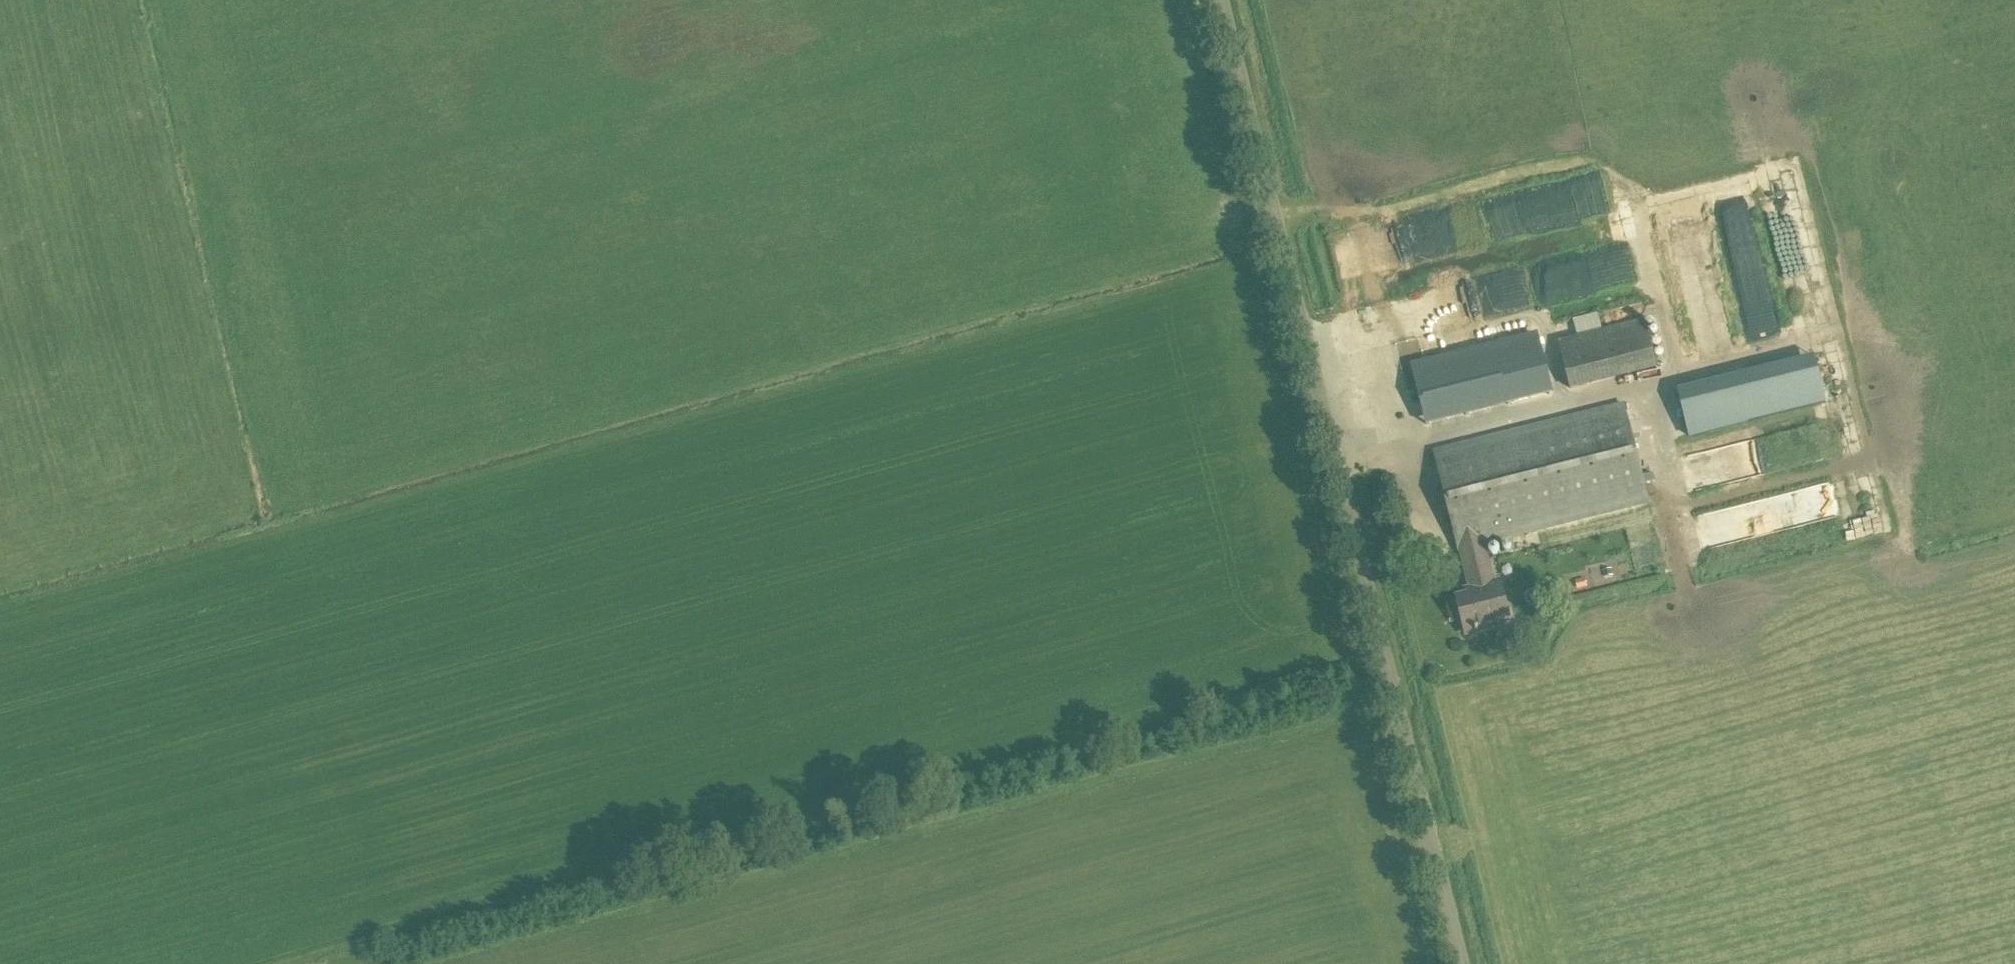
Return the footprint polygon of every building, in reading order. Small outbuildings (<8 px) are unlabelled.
[(1570,388),(1656,367),(1644,320),(1559,342),(1570,388)] [(1472,582),(1473,587),(1475,592),(1456,597),(1465,634),(1496,626),(1493,616),(1507,613),(1499,581),(1494,582),(1485,544),(1648,503),(1624,404),(1434,451),(1458,550),(1460,550),(1468,583),(1472,582)]
